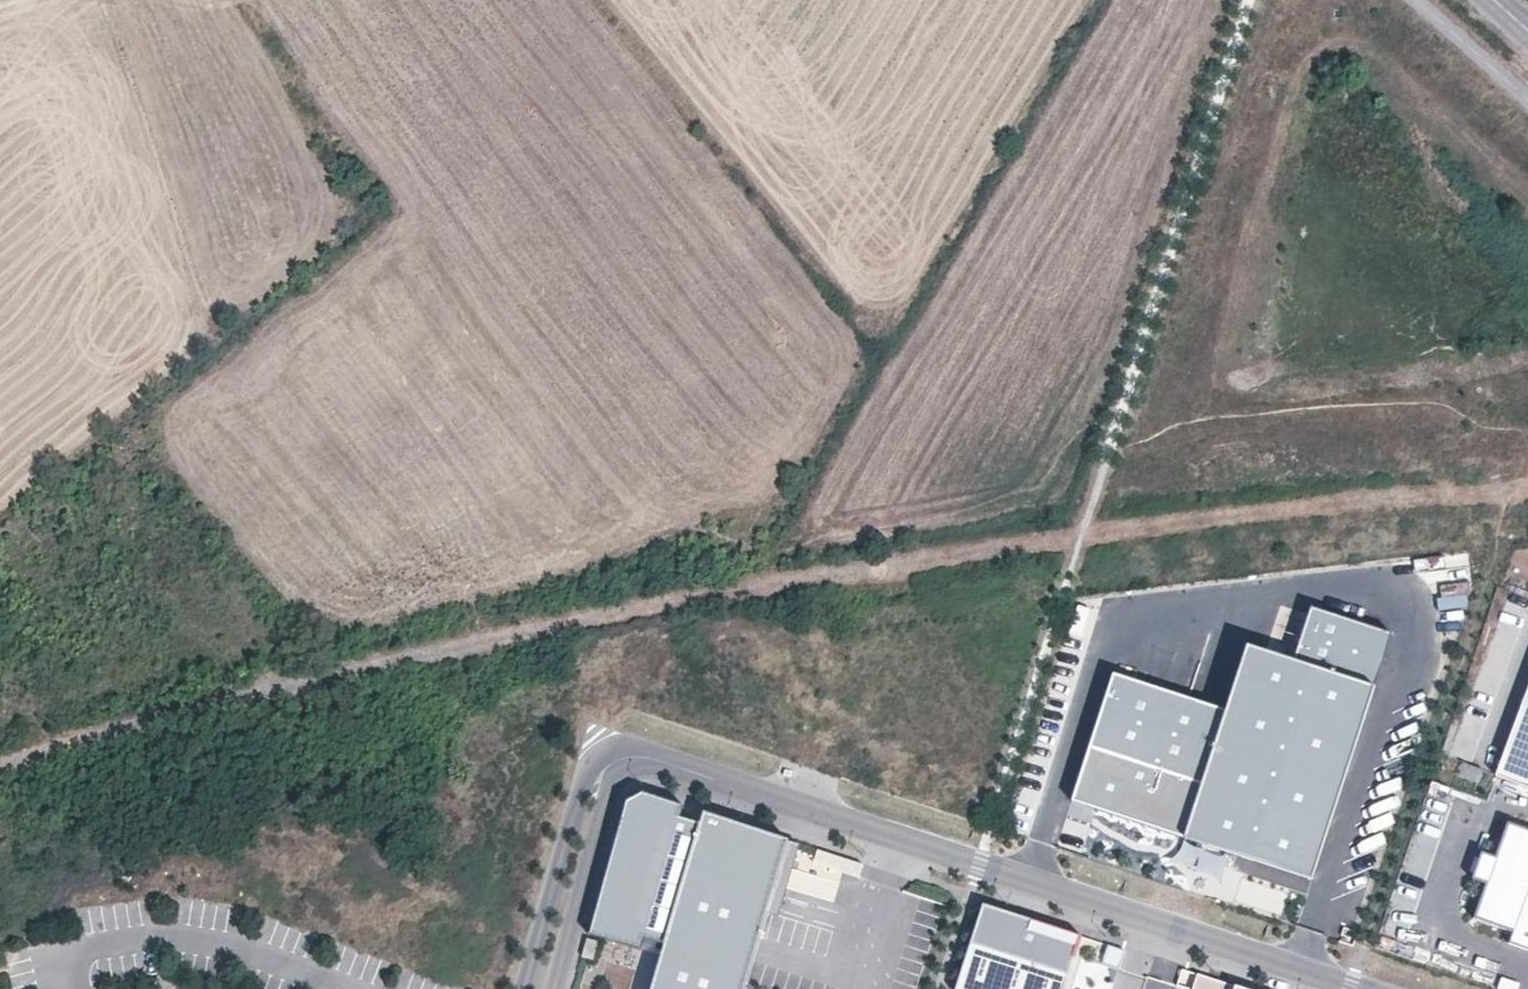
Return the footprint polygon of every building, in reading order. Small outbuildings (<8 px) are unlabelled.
[(1222,702),(1111,665),(1067,796),(1312,877),(1394,630),(1310,602),(1294,650),(1245,634),(1222,702)] [(1522,704),(1508,739),(1527,747),(1527,706),(1522,704)] [(1508,739),(1495,775),(1527,788),(1527,747),(1508,739)] [(680,818),(684,806),(639,791),(626,801),(589,935),(641,952),(645,940),(680,818)] [(704,812),(700,825),(664,947),(651,988),(746,988),(790,840),(704,812)] [(680,818),(645,940),(664,947),(700,825),(680,818)] [(1527,951),(1527,831),(1508,824),(1496,858),(1482,853),(1473,879),(1487,884),(1475,918),(1512,932),(1508,944),(1527,951)] [(983,904),(956,988),(1063,988),(1077,942),(1029,927),(1031,920),(983,904)] [(1124,950),(1107,945),(1101,963),(1118,968),(1124,950)] [(1183,969),(1177,986),(1187,988),(1193,988),(1198,975),(1183,969)] [(1198,975),(1193,988),(1242,988),(1198,975)]
